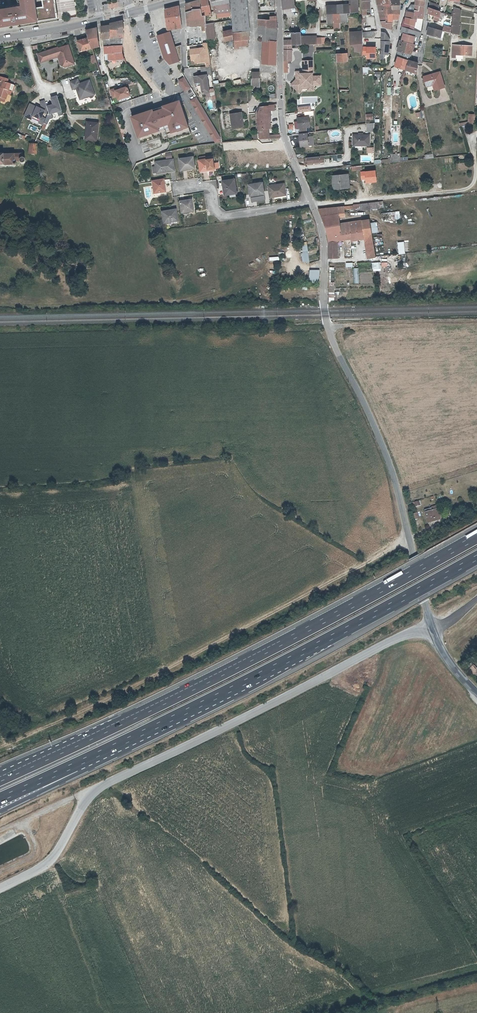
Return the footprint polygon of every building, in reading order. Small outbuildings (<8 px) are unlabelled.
[(18,6),(0,9),(0,26),(11,24),(11,23),(21,22),(58,16),(55,0),(43,0),(43,5),(36,6),(35,0),(17,0),(18,6)] [(205,23),(204,16),(201,17),(199,0),(195,0),(186,2),(186,4),(188,24),(195,24),(195,26),(205,25),(205,23)] [(210,7),(208,7),(207,0),(199,0),(201,17),(204,16),(212,15),(210,7)] [(214,8),(216,8),(217,13),(231,11),(230,0),(213,0),(214,8)] [(233,18),(250,17),(248,0),(232,0),(233,14),(233,18)] [(282,8),(291,7),(293,12),(298,10),(298,9),(295,3),(295,0),(281,0),(282,8)] [(430,7),(439,10),(440,6),(431,2),(430,7)] [(340,22),(347,21),(349,21),(349,17),(348,13),(345,14),(344,8),(344,4),(337,5),(338,5),(340,18),(340,20),(340,22)] [(384,15),(391,15),(391,14),(391,10),(391,4),(379,4),(382,21),(384,21),(384,15)] [(416,17),(423,18),(425,6),(414,4),(414,8),(414,12),(413,17),(416,17)] [(178,5),(163,8),(166,29),(181,27),(178,5)] [(326,5),(327,22),(335,22),(334,7),(334,5),(326,5)] [(441,11),(439,10),(430,7),(429,7),(429,13),(435,15),(434,18),(441,20),(442,17),(440,16),(441,11)] [(406,17),(415,20),(416,17),(413,17),(414,12),(412,12),(410,11),(407,11),(406,17)] [(391,14),(391,15),(384,15),(384,21),(382,21),(384,27),(390,28),(392,29),(392,24),(392,18),(399,18),(400,14),(391,14)] [(260,18),(259,25),(259,26),(276,27),(276,26),(276,15),(270,15),(270,18),(260,18)] [(250,17),(233,18),(234,29),(234,30),(235,41),(236,51),(240,51),(240,49),(250,48),(249,40),(252,40),(250,17)] [(405,21),(403,21),(401,26),(403,27),(412,29),(414,25),(414,24),(415,20),(406,17),(406,19),(405,21)] [(122,37),(123,37),(123,30),(123,24),(123,22),(123,20),(110,23),(110,24),(112,38),(114,38),(121,38),(122,37)] [(205,23),(205,25),(206,30),(206,34),(207,38),(215,36),(215,33),(213,22),(213,21),(205,23)] [(115,45),(114,38),(112,38),(110,24),(101,26),(103,37),(105,37),(105,46),(115,45)] [(259,33),(265,33),(268,33),(268,39),(265,39),(264,39),(262,62),(276,63),(275,55),(275,43),(275,42),(275,39),(276,28),(276,27),(259,26),(259,25),(259,33)] [(99,45),(97,27),(85,29),(87,33),(88,37),(92,47),(99,45)] [(415,36),(418,37),(420,32),(412,29),(403,27),(402,32),(415,36)] [(442,30),(429,27),(428,31),(427,33),(440,36),(442,30)] [(234,30),(234,29),(223,30),(224,32),(226,41),(235,41),(234,30)] [(169,31),(162,33),(156,35),(163,58),(169,64),(179,61),(169,31)] [(301,37),(301,36),(301,33),(301,31),(292,31),(292,39),(293,44),(301,44),(301,37)] [(355,52),(363,52),(363,47),(363,44),(363,38),(362,32),(350,32),(349,45),(354,45),(355,52)] [(384,54),(388,54),(388,53),(389,40),(388,36),(386,32),(383,32),(381,58),(384,58),(384,54)] [(402,32),(400,40),(413,44),(415,36),(402,32)] [(316,36),(308,36),(309,44),(317,44),(316,38),(316,36)] [(92,47),(88,37),(77,41),(80,50),(92,47)] [(400,40),(398,50),(404,52),(412,54),(415,45),(413,44),(400,40)] [(122,50),(122,44),(121,45),(115,45),(105,46),(105,53),(109,53),(110,59),(124,58),(123,54),(122,54),(122,52),(122,50)] [(292,44),(284,44),(284,72),(288,73),(288,61),(292,61),(292,44)] [(457,51),(457,54),(472,55),(472,46),(454,44),(454,51),(457,51)] [(58,47),(52,49),(54,55),(57,56),(59,56),(60,58),(59,59),(61,65),(64,67),(74,63),(68,45),(60,47),(61,48),(59,49),(58,47)] [(366,47),(363,47),(363,52),(363,54),(367,54),(367,58),(375,58),(375,47),(366,47)] [(204,48),(191,50),(192,58),(196,57),(198,59),(199,63),(207,62),(211,62),(209,49),(205,49),(205,48),(204,48)] [(52,49),(47,50),(50,59),(57,56),(54,55),(52,49)] [(47,50),(37,53),(40,62),(50,59),(47,50)] [(337,54),(337,62),(347,61),(347,54),(337,54)] [(406,69),(409,60),(397,56),(395,65),(406,69)] [(406,69),(417,73),(418,63),(409,60),(406,69)] [(313,61),(303,61),(303,73),(296,73),(297,79),(292,85),(297,90),(301,85),(308,85),(308,88),(308,90),(313,90),(313,85),(313,76),(313,61)] [(166,73),(171,71),(168,64),(162,66),(166,73)] [(213,77),(222,76),(221,72),(217,72),(216,65),(212,65),(213,77)] [(213,74),(212,71),(202,71),(202,75),(195,76),(196,82),(199,81),(200,84),(202,84),(204,92),(210,91),(207,74),(213,74)] [(440,71),(424,75),(426,82),(433,81),(433,84),(435,89),(445,87),(440,71)] [(190,87),(184,77),(178,81),(184,91),(190,87)] [(11,93),(12,86),(5,84),(6,80),(0,79),(0,102),(4,103),(6,94),(7,92),(11,93)] [(73,89),(76,88),(80,99),(94,94),(89,80),(79,84),(78,79),(70,82),(73,89)] [(113,98),(117,97),(118,100),(130,96),(127,87),(115,91),(114,89),(110,90),(113,98)] [(40,102),(43,109),(36,106),(36,107),(30,104),(24,116),(31,119),(31,118),(43,123),(43,122),(47,124),(49,119),(52,118),(51,114),(62,110),(57,96),(51,98),(53,104),(46,107),(44,101),(40,102)] [(221,139),(196,97),(190,101),(215,142),(221,142),(221,139)] [(152,110),(131,117),(138,138),(159,131),(158,128),(168,124),(170,132),(187,127),(179,101),(162,107),(163,109),(153,112),(152,110)] [(270,138),(280,138),(280,134),(270,135),(269,128),(271,128),(270,118),(271,118),(270,109),(275,109),(275,103),(270,104),(270,105),(262,106),(259,112),(260,118),(258,118),(259,128),(261,128),(261,138),(270,137),(270,138)] [(233,128),(244,127),(242,112),(231,114),(233,128)] [(295,127),(300,126),(300,131),(307,130),(306,126),(310,126),(309,115),(298,116),(298,119),(294,120),(295,127)] [(99,123),(87,122),(85,140),(96,141),(99,123)] [(302,133),(299,133),(300,138),(301,146),(305,146),(309,145),(308,136),(308,132),(302,133)] [(369,135),(353,134),(354,145),(370,145),(369,135)] [(391,162),(400,162),(400,153),(390,154),(391,162)] [(15,165),(15,160),(20,160),(20,161),(20,163),(21,164),(22,164),(23,164),(24,164),(25,163),(26,162),(26,161),(26,160),(25,159),(24,159),(23,158),(22,158),(22,154),(0,155),(0,166),(15,165)] [(194,157),(180,159),(182,169),(191,168),(191,169),(195,168),(194,157)] [(215,169),(214,164),(213,158),(206,159),(200,160),(199,160),(201,171),(210,170),(211,170),(215,170),(215,169)] [(155,162),(156,166),(157,173),(166,171),(166,172),(175,171),(174,159),(155,162)] [(366,183),(376,181),(375,171),(361,172),(362,179),(366,179),(366,183)] [(348,174),(333,175),(334,186),(349,184),(348,174)] [(225,189),(226,195),(237,193),(235,179),(223,181),(225,189)] [(164,180),(153,182),(155,193),(165,192),(164,184),(165,184),(164,180)] [(264,183),(250,185),(251,195),(260,194),(265,194),(264,183)] [(285,184),(269,186),(271,198),(279,196),(279,195),(287,194),(285,184)] [(180,201),(181,212),(189,211),(194,211),(192,200),(180,201)] [(379,202),(353,204),(354,210),(380,208),(379,202)] [(344,206),(318,208),(325,225),(340,223),(338,213),(345,212),(344,206)] [(176,210),(163,212),(164,223),(169,223),(169,222),(177,221),(176,210)] [(382,219),(394,218),(394,220),(400,220),(399,211),(381,212),(382,219)] [(370,218),(340,223),(341,239),(363,235),(372,234),(370,218)] [(336,239),(341,239),(340,223),(325,225),(328,240),(336,239)] [(372,234),(363,235),(367,257),(376,256),(372,234)] [(336,239),(328,240),(329,241),(329,257),(337,257),(336,239)] [(372,270),(381,270),(381,262),(372,262),(372,270)] [(319,283),(319,270),(309,270),(309,283),(319,283)] [(430,508),(423,510),(427,523),(440,520),(435,505),(430,506),(430,508)] [(476,678),(476,677),(476,668),(473,664),(468,670),(476,678)]
